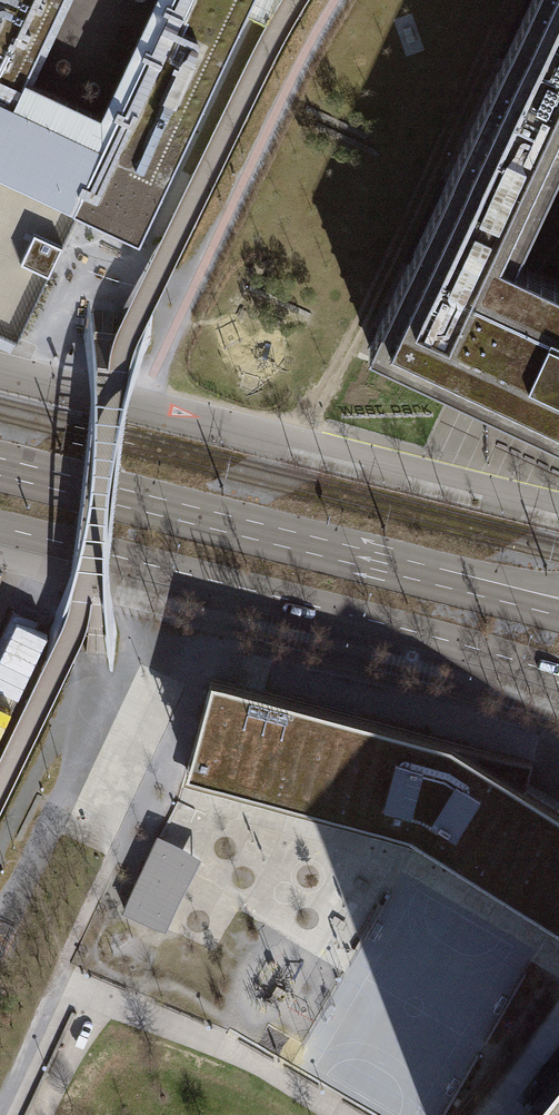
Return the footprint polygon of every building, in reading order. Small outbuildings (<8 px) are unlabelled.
[(0,99),(0,329),(17,337),(77,211),(139,240),(252,0),(165,0),(162,7),(165,9),(164,11),(165,12),(152,40),(151,39),(149,42),(146,40),(141,53),(144,54),(142,57),(144,58),(124,100),(122,100),(121,102),(118,101),(112,113),(115,115),(114,117),(115,118),(102,145),(13,104),(13,105),(0,99)] [(13,105),(13,104),(62,0),(0,0),(0,99),(13,105)] [(367,350),(450,388),(558,439),(558,282),(516,262),(558,170),(558,0),(531,0),(367,350)] [(186,766),(376,817),(372,833),(456,856),(558,920),(558,804),(505,770),(509,754),(458,740),(451,736),(212,671),(186,766)] [(169,864),(142,920),(166,931),(201,857),(160,837),(151,856),(169,864)] [(169,864),(151,856),(125,912),(142,920),(169,864)]
